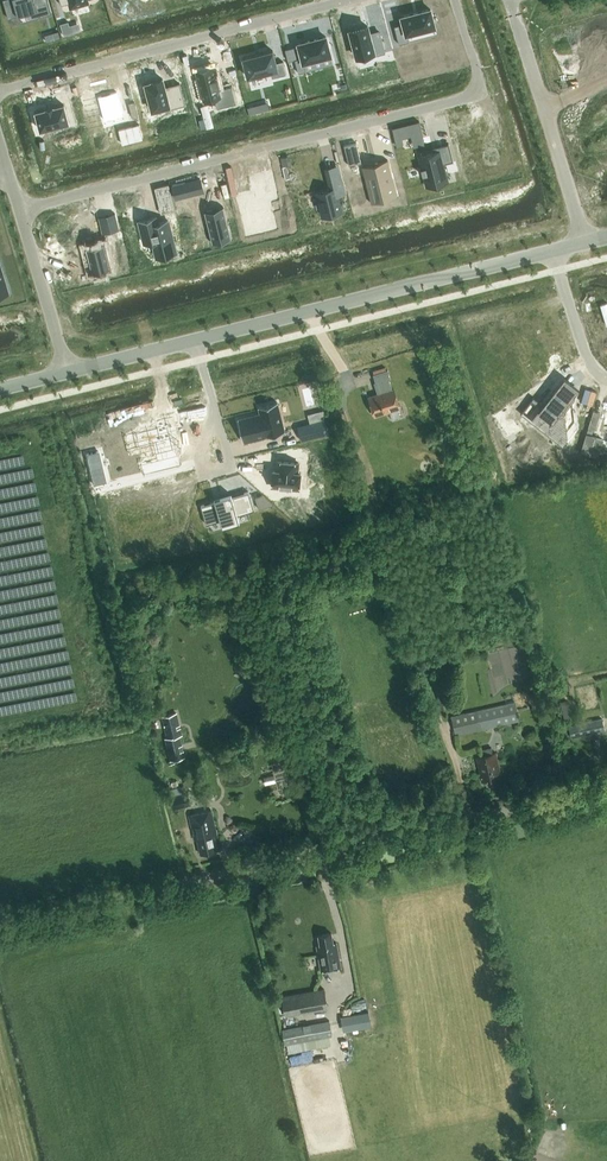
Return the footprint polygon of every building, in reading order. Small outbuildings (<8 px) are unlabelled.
[(7,16),(35,8),(37,14),(50,11),(47,0),(3,0),(7,16)] [(403,23),(394,25),(399,44),(409,41),(407,33),(434,26),(430,9),(401,16),(403,23)] [(367,25),(350,30),(357,56),(373,52),(373,55),(385,52),(380,32),(369,35),(367,25)] [(302,57),(295,59),(298,73),(306,71),(304,61),(330,55),(325,36),(298,43),(302,57)] [(272,50),(243,58),(248,77),(270,71),(271,78),(286,74),(283,61),(276,63),(272,50)] [(214,65),(195,70),(202,100),(216,97),(219,111),(237,107),(232,86),(220,89),(214,65)] [(153,82),(145,84),(152,110),(168,106),(169,109),(185,105),(180,84),(169,87),(169,88),(165,89),(162,79),(153,81),(153,82)] [(119,96),(98,102),(105,128),(126,122),(119,96)] [(62,103),(36,109),(40,126),(66,119),(62,103)] [(419,121),(392,127),(394,137),(412,133),(415,144),(424,141),(419,121)] [(356,141),(343,144),(349,165),(361,162),(356,141)] [(438,150),(419,155),(426,186),(447,180),(443,164),(453,161),(448,143),(437,146),(438,150)] [(388,160),(362,166),(364,177),(370,201),(371,203),(397,197),(388,160)] [(255,191),(240,195),(244,212),(243,212),(246,222),(247,221),(250,233),(277,226),(270,199),(279,197),(273,172),(251,177),(255,191)] [(334,188),(317,192),(323,215),(340,211),(336,195),(345,193),(340,176),(331,178),(334,188)] [(172,184),(175,199),(204,191),(200,177),(172,184)] [(168,183),(155,187),(157,198),(171,195),(168,183)] [(205,211),(204,211),(212,243),(213,243),(213,242),(230,237),(230,238),(231,238),(223,206),(222,206),(223,207),(205,212),(205,211)] [(114,213),(98,217),(102,233),(118,229),(114,213)] [(156,218),(139,223),(145,245),(153,243),(155,252),(175,247),(168,222),(158,224),(156,218)] [(104,243),(85,247),(92,273),(110,268),(104,243)] [(8,293),(0,265),(0,295),(8,293)] [(387,370),(372,375),(379,394),(369,397),(375,415),(400,408),(394,389),(392,390),(389,379),(390,379),(387,370)] [(559,388),(532,419),(551,436),(565,435),(564,413),(574,401),(559,388)] [(260,413),(237,419),(243,441),(284,431),(277,402),(258,406),(260,413)] [(156,427),(136,433),(139,446),(153,443),(157,457),(151,458),(140,461),(143,474),(180,464),(173,438),(178,437),(172,415),(154,420),(156,427)] [(301,440),(327,433),(324,419),(297,426),(301,440)] [(301,443),(283,448),(285,456),(303,451),(301,443)] [(98,451),(86,453),(94,484),(106,481),(98,451)] [(273,470),(271,486),(298,489),(300,473),(298,472),(299,463),(277,460),(276,470),(273,470)] [(215,501),(201,505),(206,523),(220,519),(222,526),(239,521),(237,514),(254,509),(248,491),(232,496),(231,494),(214,499),(215,501)] [(263,494),(255,497),(258,508),(266,506),(263,494)] [(515,701),(451,715),(455,735),(519,721),(515,701)] [(179,735),(182,734),(176,712),(162,715),(167,737),(166,737),(171,760),(184,757),(179,735)] [(567,727),(570,738),(605,731),(602,720),(567,727)] [(498,777),(501,776),(496,752),(476,757),(482,781),(487,779),(488,784),(499,782),(498,777)] [(188,794),(170,798),(173,809),(191,805),(188,794)] [(211,810),(189,815),(192,828),(193,828),(194,834),(193,834),(194,840),(197,839),(200,853),(217,849),(214,835),(217,835),(211,810)] [(321,970),(340,967),(336,942),(333,943),(331,933),(318,935),(320,946),(317,946),(321,970)] [(328,1008),(324,988),(282,996),(285,1016),(328,1008)] [(369,1011),(340,1016),(342,1027),(371,1022),(369,1011)] [(330,1021),(283,1029),(286,1044),(333,1036),(330,1021)]
